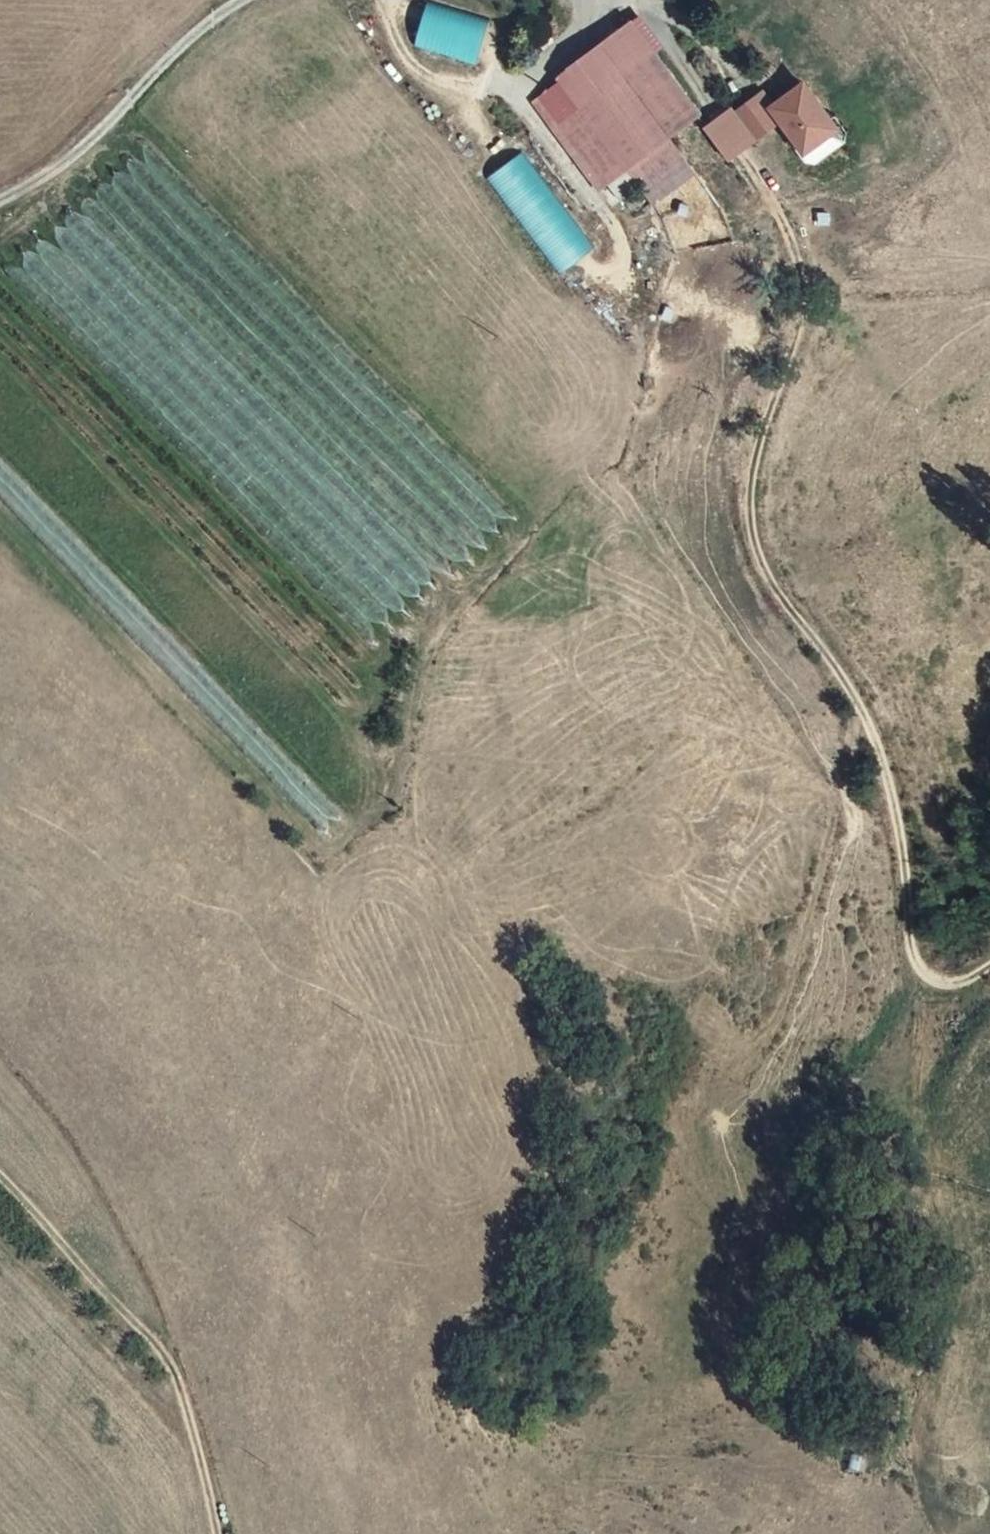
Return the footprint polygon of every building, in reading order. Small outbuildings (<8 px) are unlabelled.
[(555,82),(575,110),(617,172),(658,144),(692,122),(628,32),(555,82)] [(799,101),(765,122),(773,134),(787,159),(802,163),(818,154),(822,139),(799,101)] [(722,120),(697,135),(714,163),(739,149),(742,153),(773,134),(765,122),(756,106),(725,124),(722,120)] [(590,191),(617,172),(575,110),(546,130),(590,191)] [(674,168),(658,144),(617,172),(634,196),(674,168)] [(491,176),(556,276),(593,252),(528,151),(491,176)]
